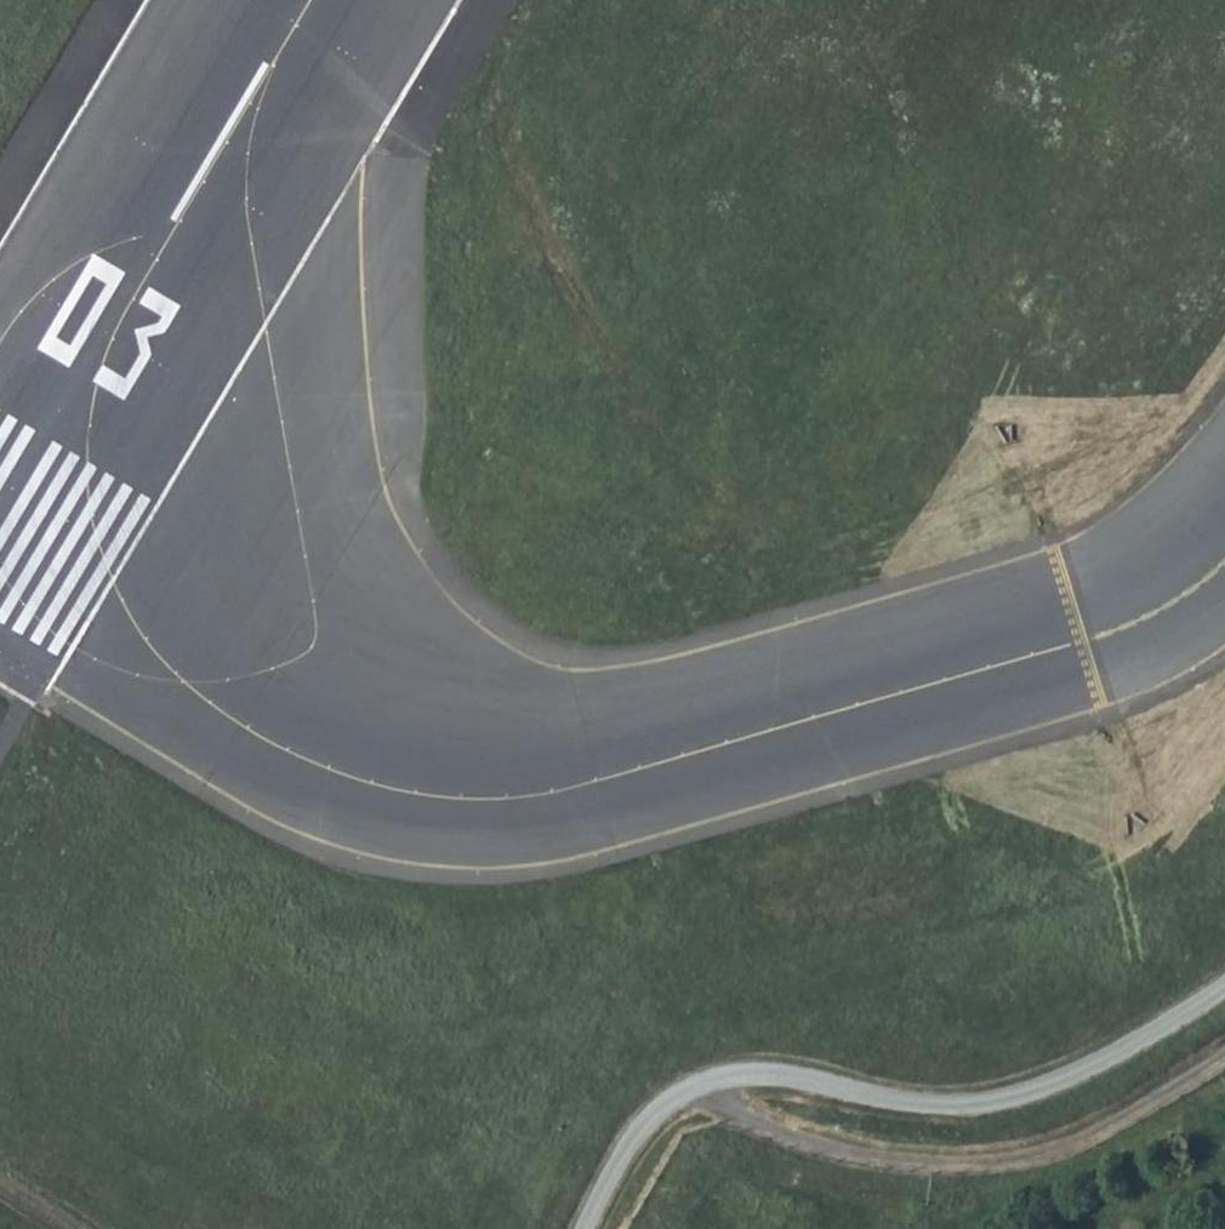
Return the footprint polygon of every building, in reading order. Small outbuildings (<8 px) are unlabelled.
[(538,337),(541,348),(558,343),(553,332),(538,337)]
